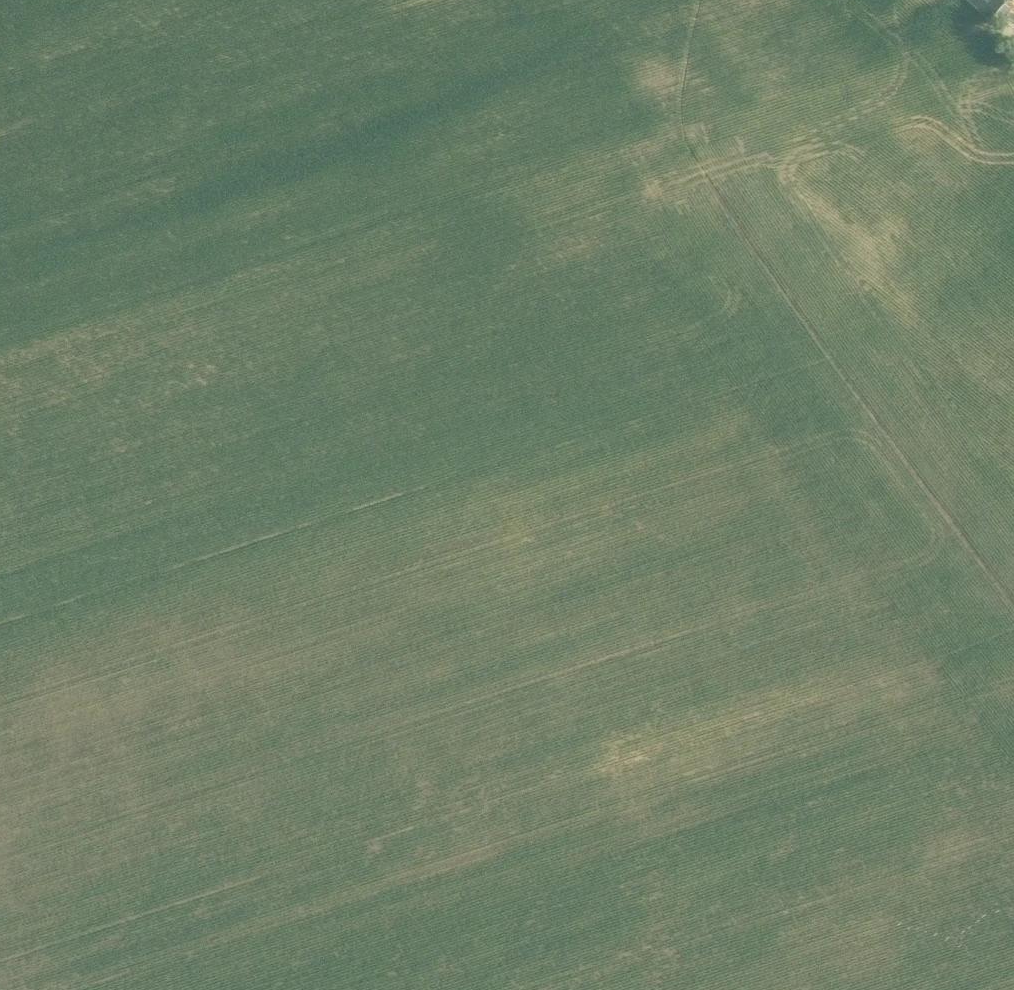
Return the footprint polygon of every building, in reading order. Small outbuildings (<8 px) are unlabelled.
[(990,19),(1007,0),(968,0),(990,19)]
